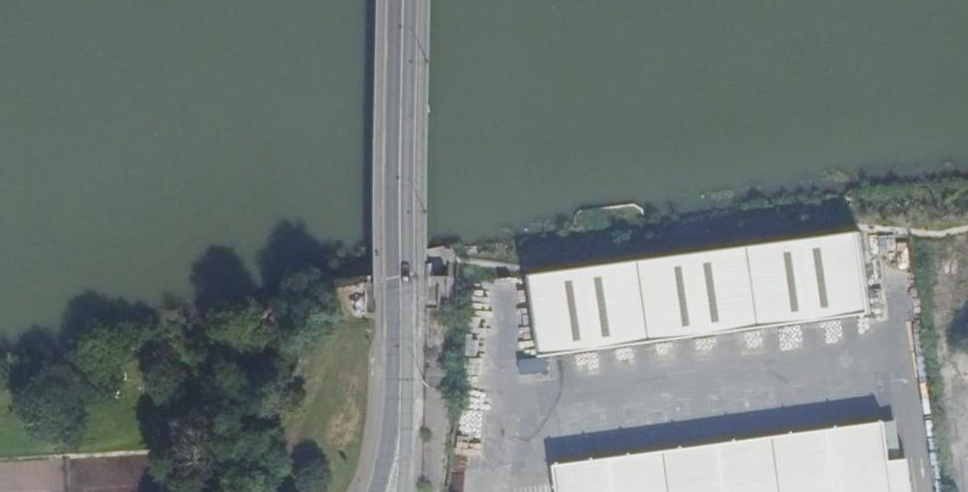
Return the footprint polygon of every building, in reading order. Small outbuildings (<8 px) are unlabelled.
[(546,276),(534,279),(545,361),(876,317),(863,235),(546,276)] [(894,465),(890,428),(560,469),(563,491),(678,491),(894,465)] [(894,465),(678,491),(898,491),(894,465)] [(894,465),(898,491),(918,491),(915,465),(894,465)]
